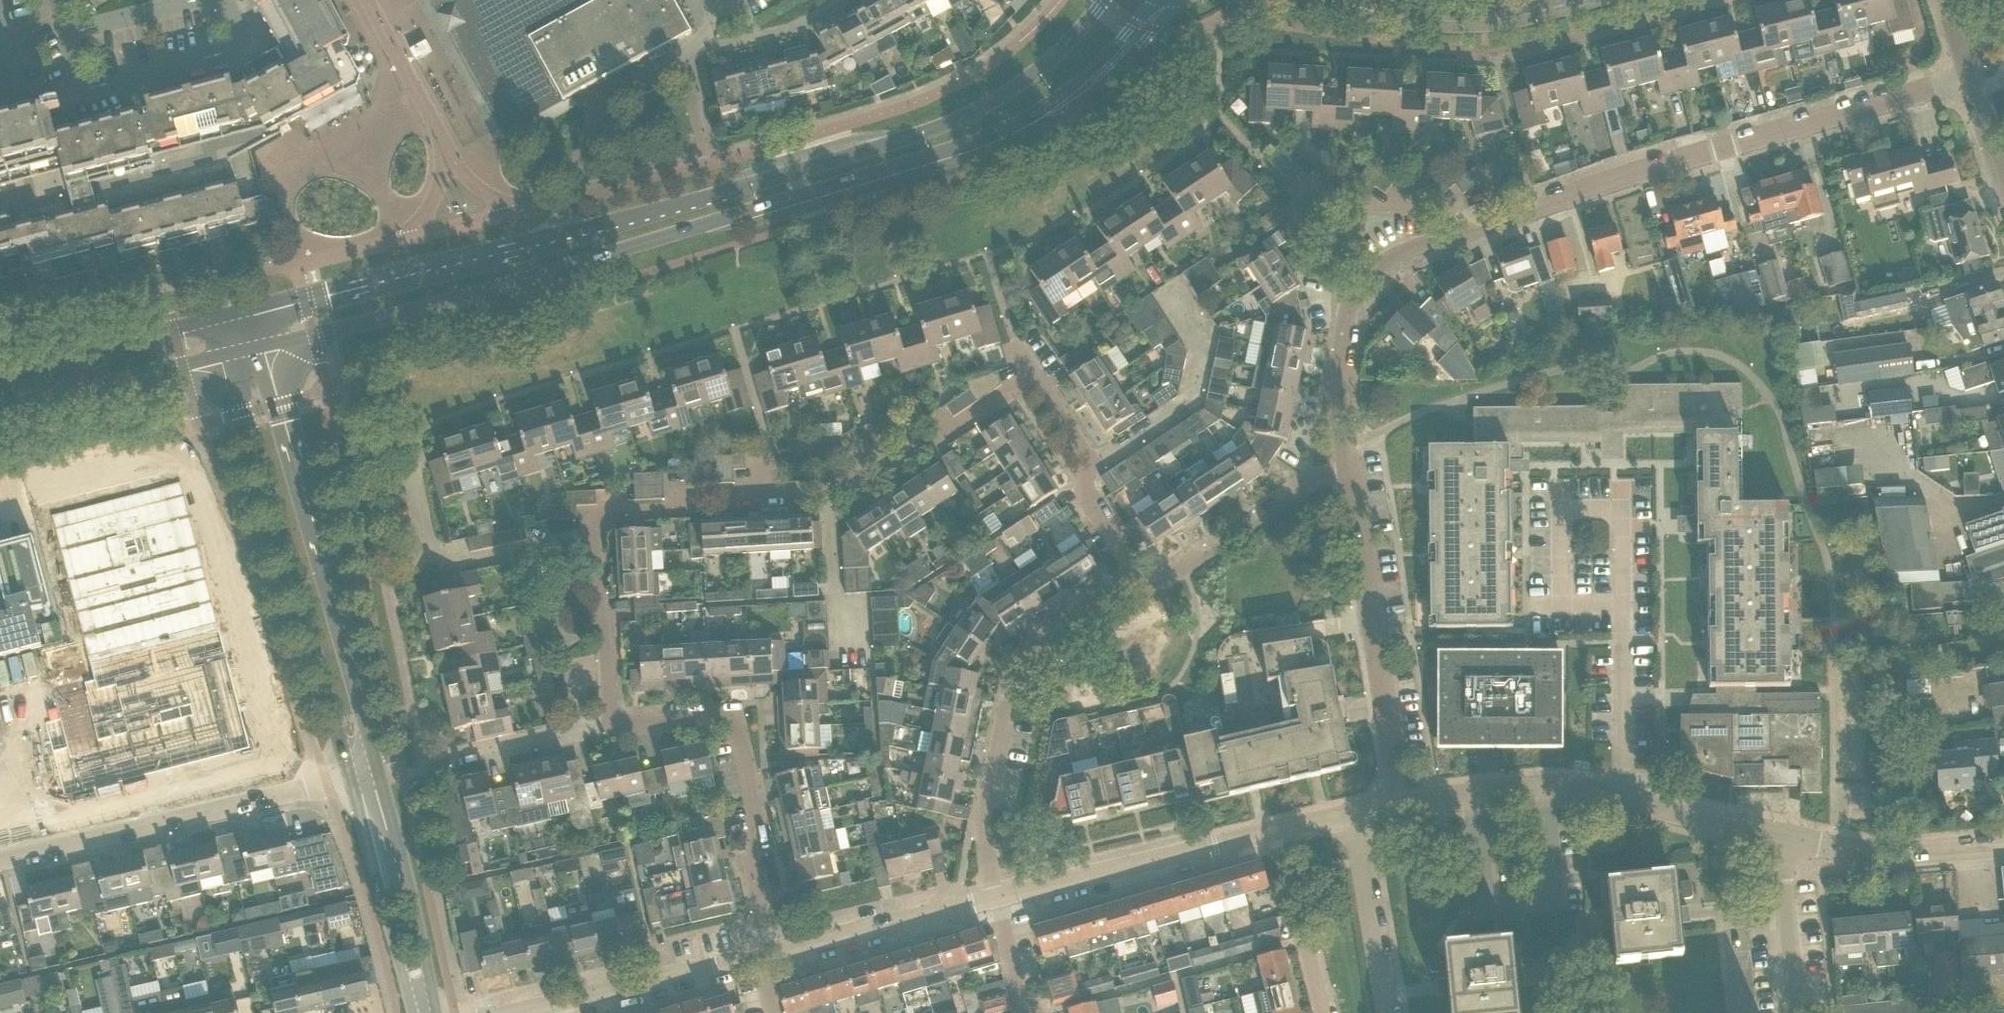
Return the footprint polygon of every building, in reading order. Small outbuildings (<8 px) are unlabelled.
[(24,270),(20,254),(29,252),(36,282),(257,224),(261,217),(258,203),(264,201),(264,200),(243,206),(230,160),(290,128),(287,123),(300,116),(354,88),(358,72),(346,49),(343,44),(344,44),(344,41),(322,0),(255,0),(281,48),(238,71),(243,88),(234,90),(233,88),(231,79),(145,101),(148,111),(56,135),(51,115),(61,112),(59,103),(0,119),(0,276),(24,270)] [(502,136),(692,33),(674,0),(427,0),(502,136)] [(898,46),(873,0),(860,0),(859,2),(863,8),(855,12),(879,56),(898,46)] [(898,46),(916,36),(896,0),(873,0),(898,46)] [(929,11),(923,0),(896,0),(916,36),(910,24),(930,13),(929,11)] [(929,11),(926,4),(934,0),(923,0),(929,11)] [(952,8),(967,0),(948,0),(952,8)] [(1024,4),(1022,0),(1014,0),(1009,5),(1015,14),(1024,4)] [(1781,5),(1791,46),(1810,41),(1814,56),(1834,50),(1825,13),(1819,14),(1819,16),(1813,17),(1808,0),(1801,0),(1792,2),(1792,0),(1788,0),(1783,1),(1783,5),(1781,5)] [(1868,26),(1861,0),(1833,0),(1836,11),(1830,13),(1830,11),(1825,13),(1834,50),(1854,45),(1850,30),(1868,26)] [(1868,26),(1887,21),(1891,35),(1915,29),(1907,0),(1861,0),(1868,26)] [(1773,50),(1791,46),(1781,5),(1754,12),(1759,31),(1754,33),(1753,31),(1747,33),(1757,70),(1777,65),(1773,50)] [(846,17),(843,11),(839,10),(831,14),(859,67),(879,56),(855,12),(846,17)] [(859,67),(831,14),(822,19),(821,23),(823,27),(816,34),(823,47),(816,51),(820,57),(824,71),(853,55),(859,67)] [(1707,25),(1704,25),(1719,80),(1757,70),(1747,33),(1742,34),(1742,35),(1736,37),(1731,18),(1715,22),(1715,19),(1706,21),(1707,25)] [(1718,81),(1719,80),(1704,25),(1678,32),(1683,51),(1677,53),(1677,51),(1670,53),(1680,90),(1701,85),(1697,70),(1714,66),(1718,81)] [(988,28),(978,33),(984,44),(992,36),(988,28)] [(1630,45),(1627,46),(1638,86),(1657,81),(1661,95),(1680,90),(1670,53),(1665,54),(1666,56),(1659,57),(1654,38),(1638,43),(1638,39),(1629,42),(1630,45)] [(426,41),(410,49),(416,60),(431,51),(426,41)] [(1935,57),(1938,45),(1928,42),(1925,55),(1935,57)] [(809,55),(807,48),(804,46),(795,48),(806,93),(834,86),(832,79),(826,80),(824,71),(820,57),(816,51),(809,55)] [(1600,71),(1593,73),(1603,110),(1616,107),(1624,105),(1620,90),(1638,86),(1627,46),(1601,52),(1606,71),(1600,73),(1600,71)] [(785,99),(806,93),(795,48),(785,51),(783,54),(785,61),(777,63),(785,99)] [(939,54),(930,59),(936,70),(945,65),(939,54)] [(767,66),(765,59),(762,57),(753,59),(764,104),(785,99),(777,63),(767,66)] [(1553,65),(1550,66),(1561,106),(1580,101),(1584,116),(1603,110),(1593,73),(1589,74),(1589,76),(1583,77),(1578,58),(1562,63),(1561,60),(1552,62),(1553,65)] [(743,109),(764,104),(753,59),(743,61),(741,65),(743,72),(734,74),(743,109)] [(1297,69),(1295,110),(1312,111),(1312,127),(1333,128),(1336,90),(1329,89),(1329,91),(1322,90),(1323,71),(1307,70),(1307,66),(1298,66),(1298,69),(1297,69)] [(1543,111),(1561,106),(1550,66),(1524,73),(1529,90),(1513,94),(1523,132),(1547,125),(1543,111)] [(725,76),(724,70),(720,67),(713,69),(710,73),(721,115),(743,109),(734,74),(725,76)] [(1295,110),(1297,69),(1268,67),(1267,85),(1250,84),(1248,123),(1273,124),(1274,109),(1295,110)] [(1376,74),(1374,115),(1391,116),(1391,131),(1412,132),(1414,94),(1408,94),(1408,95),(1401,95),(1402,75),(1386,74),(1386,71),(1377,70),(1377,74),(1376,74)] [(1374,115),(1376,74),(1347,72),(1346,92),(1339,91),(1340,90),(1336,90),(1333,128),(1353,129),(1353,114),(1374,115)] [(896,88),(904,84),(900,73),(891,78),(896,88)] [(1454,78),(1452,119),(1471,120),(1475,137),(1505,130),(1497,98),(1481,97),(1482,80),(1466,79),(1466,75),(1457,75),(1457,78),(1454,78)] [(1452,119),(1454,78),(1426,76),(1425,96),(1419,96),(1419,94),(1414,94),(1412,132),(1432,133),(1433,118),(1452,119)] [(885,93),(896,88),(891,78),(880,83),(885,93)] [(875,96),(882,93),(876,83),(870,86),(875,96)] [(1801,86),(1785,91),(1788,103),(1804,99),(1801,86)] [(829,101),(818,104),(820,112),(832,108),(829,101)] [(1647,130),(1636,133),(1639,146),(1651,143),(1647,130)] [(1293,151),(1288,155),(1279,145),(1269,155),(1289,177),(1299,168),(1299,167),(1289,156),(1293,152),(1293,151)] [(1318,168),(1304,153),(1298,146),(1293,151),(1293,152),(1289,156),(1299,167),(1299,168),(1307,178),(1318,168)] [(1951,159),(1922,167),(1917,148),(1886,157),(1884,151),(1845,162),(1856,201),(1871,198),(1874,210),(1898,204),(1896,195),(1913,191),(1913,194),(1957,182),(1951,159)] [(1188,167),(1186,169),(1208,203),(1225,192),(1236,204),(1257,184),(1232,159),(1224,164),(1219,168),(1209,153),(1195,162),(1193,160),(1186,165),(1188,167)] [(1568,162),(1553,166),(1555,176),(1571,172),(1568,162)] [(1463,194),(1487,176),(1478,164),(1463,176),(1463,177),(1455,184),(1463,194)] [(1363,177),(1371,166),(1369,165),(1360,176),(1351,169),(1343,180),(1367,197),(1375,187),(1363,177)] [(1393,183),(1377,171),(1371,166),(1363,177),(1375,187),(1385,194),(1393,183)] [(1463,177),(1463,176),(1454,166),(1432,185),(1441,196),(1455,184),(1463,177)] [(1193,213),(1208,203),(1186,169),(1163,184),(1174,200),(1168,204),(1167,202),(1162,206),(1183,238),(1201,226),(1193,213)] [(1814,184),(1808,186),(1803,169),(1788,173),(1789,176),(1776,180),(1785,213),(1789,226),(1824,217),(1814,184)] [(1789,226),(1785,213),(1776,180),(1753,187),(1758,207),(1747,210),(1747,212),(1745,212),(1751,235),(1789,226)] [(1952,205),(1949,194),(1928,199),(1931,210),(1920,213),(1929,241),(1935,244),(1947,241),(1954,266),(1962,263),(1965,276),(1983,272),(1980,258),(1989,256),(1985,240),(1982,240),(1975,214),(1976,214),(1975,213),(1954,219),(1951,206),(1952,205)] [(1122,211),(1120,212),(1142,247),(1158,236),(1167,249),(1183,238),(1162,206),(1158,208),(1159,209),(1154,213),(1143,197),(1129,206),(1128,203),(1120,208),(1122,211)] [(1727,216),(1721,217),(1716,198),(1692,204),(1701,236),(1722,230),(1724,236),(1737,232),(1733,218),(1728,219),(1727,216)] [(1700,236),(1701,236),(1692,204),(1669,210),(1674,230),(1663,233),(1668,250),(1678,247),(1681,258),(1705,252),(1700,236)] [(1127,257),(1142,247),(1120,212),(1097,227),(1107,243),(1102,247),(1101,246),(1096,249),(1117,281),(1135,270),(1127,257)] [(1279,224),(1271,213),(1245,230),(1253,241),(1279,224)] [(1609,254),(1622,251),(1615,226),(1588,233),(1599,273),(1613,269),(1609,254)] [(1555,274),(1575,268),(1567,239),(1547,244),(1555,274)] [(1055,254),(1053,256),(1076,290),(1092,280),(1101,292),(1117,281),(1096,249),(1092,252),(1093,253),(1087,257),(1077,240),(1063,249),(1061,247),(1054,252),(1055,254)] [(1542,248),(1524,254),(1521,245),(1495,254),(1508,292),(1511,294),(1515,294),(1519,292),(1522,289),(1537,284),(1538,287),(1542,286),(1546,297),(1557,293),(1553,282),(1542,248)] [(1275,249),(1264,256),(1257,246),(1236,260),(1244,272),(1247,270),(1258,287),(1292,265),(1288,257),(1283,261),(1275,249)] [(1828,288),(1853,281),(1844,251),(1819,259),(1828,288)] [(1060,301),(1076,290),(1053,256),(1030,271),(1040,285),(1026,295),(1048,327),(1069,313),(1060,301)] [(1190,285),(1214,268),(1207,257),(1182,274),(1190,285)] [(1695,313),(1689,293),(1679,258),(1663,263),(1674,297),(1677,309),(1679,314),(1695,313)] [(1713,276),(1727,275),(1725,261),(1711,262),(1713,276)] [(1804,278),(1783,284),(1777,261),(1757,265),(1760,277),(1757,278),(1764,306),(1793,300),(1793,301),(1809,296),(1804,278)] [(1435,303),(1434,304),(1444,321),(1467,308),(1478,324),(1491,316),(1480,300),(1482,298),(1476,290),(1481,288),(1469,267),(1468,264),(1436,282),(1445,298),(1435,303)] [(1265,298),(1257,303),(1266,317),(1293,312),(1300,310),(1296,289),(1300,287),(1292,275),(1297,272),(1292,265),(1258,287),(1265,298)] [(1197,296),(1222,280),(1214,268),(1190,285),(1197,296)] [(2003,313),(2003,303),(1998,284),(1967,294),(1968,296),(1943,304),(1951,327),(1952,327),(1962,326),(2003,313)] [(1846,322),(1908,308),(1904,289),(1857,298),(1856,292),(1840,296),(1846,322)] [(945,300),(942,301),(954,341),(973,335),(977,349),(999,343),(1001,342),(990,305),(974,310),(969,293),(953,298),(952,294),(944,297),(945,300)] [(1131,324),(1157,306),(1150,295),(1123,312),(1131,324)] [(1410,304),(1387,327),(1399,339),(1394,343),(1407,355),(1427,336),(1445,354),(1458,343),(1444,321),(1434,304),(1430,297),(1417,311),(1410,304)] [(1611,319),(1610,299),(1610,297),(1577,299),(1579,321),(1611,319)] [(1674,297),(1660,301),(1663,313),(1677,309),(1674,297)] [(936,346),(954,341),(942,301),(916,309),(922,328),(915,329),(915,328),(910,330),(921,366),(940,360),(936,346)] [(1506,307),(1503,312),(1505,317),(1510,319),(1515,317),(1518,313),(1516,307),(1511,305),(1506,307)] [(1142,333),(1165,318),(1157,306),(1131,324),(1138,335),(1142,333)] [(1227,326),(1226,326),(1222,310),(1210,318),(1216,328),(1227,326)] [(1264,325),(1260,346),(1310,356),(1312,348),(1305,346),(1308,333),(1304,332),(1300,310),(1293,312),(1266,317),(1267,325),(1264,325)] [(1952,327),(1963,342),(1966,341),(1970,352),(1996,343),(2003,341),(2003,313),(1962,326),(1952,327)] [(1553,319),(1549,320),(1554,336),(1569,330),(1564,315),(1553,319)] [(869,323),(867,323),(879,363),(897,358),(901,372),(921,366),(910,330),(905,331),(905,332),(899,334),(893,316),(877,320),(876,317),(868,320),(869,323)] [(1164,351),(1180,341),(1165,318),(1142,333),(1153,349),(1160,345),(1164,351)] [(860,369),(879,363),(867,323),(840,332),(846,350),(839,352),(839,351),(834,352),(845,389),(864,383),(860,369)] [(1236,355),(1239,342),(1219,337),(1215,358),(1232,362),(1233,355),(1236,355)] [(792,346),(791,346),(805,395),(823,390),(825,395),(845,389),(834,352),(829,354),(829,355),(823,357),(817,338),(801,343),(800,340),(792,343),(792,346)] [(1180,341),(1164,351),(1166,354),(1185,359),(1187,352),(1180,341)] [(1067,372),(1092,355),(1084,343),(1059,360),(1067,372)] [(1894,378),(1911,376),(1907,344),(1832,354),(1836,386),(1860,383),(1894,378)] [(805,395),(791,346),(764,354),(769,371),(753,376),(764,413),(788,406),(784,392),(802,386),(805,395)] [(1308,364),(1310,356),(1260,346),(1255,366),(1299,376),(1302,363),(1308,364)] [(1109,377),(1118,372),(1106,353),(1070,376),(1078,388),(1072,392),(1078,400),(1110,379),(1109,377)] [(1185,359),(1166,354),(1164,369),(1182,372),(1185,359)] [(696,364),(694,365),(706,405),(724,399),(728,414),(751,407),(752,406),(741,369),(725,374),(720,357),(704,362),(703,359),(695,361),(696,364)] [(1227,383),(1232,362),(1215,358),(1210,380),(1227,383)] [(1943,371),(1948,387),(1960,391),(1964,390),(1994,380),(1999,394),(2003,393),(2003,363),(1992,367),(1990,362),(1960,371),(1959,372),(1957,367),(1943,371)] [(687,410),(706,405),(694,365),(667,373),(673,392),(666,394),(666,392),(661,394),(672,431),(692,425),(687,410)] [(1297,388),(1299,376),(1255,366),(1251,388),(1301,398),(1303,390),(1297,388)] [(1182,372),(1164,369),(1162,382),(1180,385),(1182,372)] [(978,401),(1002,385),(997,371),(965,381),(968,391),(969,390),(970,389),(978,401)] [(1095,415),(1122,397),(1110,379),(1078,400),(1082,406),(1087,403),(1095,415)] [(620,387),(617,388),(629,427),(648,422),(652,436),(672,431),(661,394),(656,395),(656,397),(650,398),(644,380),(628,384),(627,381),(619,384),(620,387)] [(1230,384),(1227,383),(1210,380),(1206,401),(1223,404),(1224,397),(1227,398),(1230,384)] [(1161,383),(1159,385),(1161,388),(1171,401),(1177,397),(1179,389),(1161,383)] [(1474,446),(1428,447),(1429,474),(1429,493),(1430,553),(1430,557),(1430,592),(1430,618),(1436,618),(1436,629),(1506,628),(1506,617),(1511,617),(1511,559),(1510,549),(1510,472),(1511,472),(1519,472),(1519,474),(1521,474),(1521,443),(1560,443),(1600,443),(1600,450),(1623,450),(1623,434),(1648,434),(1685,433),(1695,433),(1696,518),(1690,518),(1686,518),(1686,517),(1685,517),(1685,531),(1686,531),(1686,530),(1690,530),(1697,530),(1697,544),(1708,544),(1708,576),(1708,580),(1708,615),(1709,648),(1709,687),(1716,687),(1755,687),(1790,687),(1790,686),(1788,505),(1743,506),(1742,433),(1741,384),(1621,385),(1621,413),(1601,413),(1601,406),(1473,408),(1473,416),(1473,425),(1474,446)] [(1867,393),(1870,420),(1912,414),(1908,387),(1895,389),(1867,393)] [(611,433),(629,427),(617,388),(591,395),(597,414),(590,416),(590,415),(585,416),(596,453),(616,447),(611,433)] [(1171,401),(1161,388),(1150,396),(1158,409),(1171,401)] [(1299,406),(1301,398),(1251,388),(1251,389),(1262,391),(1257,411),(1291,418),(1293,405),(1299,406)] [(953,418),(978,401),(970,389),(969,390),(968,391),(944,407),(950,419),(953,418)] [(1812,389),(1798,391),(1804,427),(1817,425),(1812,389)] [(1137,403),(1129,408),(1122,397),(1095,415),(1107,432),(1112,429),(1115,435),(1117,434),(1118,436),(1146,417),(1137,403)] [(1220,419),(1223,404),(1206,401),(1204,408),(1220,419)] [(544,410),(542,410),(553,450),(572,445),(576,459),(596,453),(585,416),(580,418),(580,419),(574,421),(568,402),(552,407),(551,404),(543,407),(544,410)] [(1954,407),(1939,409),(1941,424),(1956,422),(1954,407)] [(1960,424),(1987,421),(1985,407),(1958,410),(1960,424)] [(902,418),(900,419),(893,408),(869,424),(877,436),(892,426),(903,419),(902,418)] [(1220,421),(1220,419),(1204,408),(1196,414),(1206,429),(1220,421)] [(899,436),(924,420),(917,409),(902,418),(903,419),(892,426),(899,436)] [(535,455),(553,450),(542,410),(515,418),(521,437),(514,439),(514,438),(509,439),(520,476),(540,470),(535,455)] [(1286,440),(1291,418),(1257,411),(1253,430),(1244,423),(1238,432),(1274,456),(1285,440),(1286,440)] [(1189,441),(1206,429),(1196,414),(1179,425),(1189,441)] [(1022,425),(1017,429),(1009,417),(982,435),(988,445),(976,452),(982,461),(992,455),(993,455),(1027,433),(1022,425)] [(1999,420),(2000,421),(1987,425),(1990,434),(1987,435),(1993,451),(1995,451),(1996,452),(1999,452),(2003,450),(2003,418),(1999,420)] [(467,432),(466,433),(478,473),(499,466),(503,481),(520,476),(509,439),(504,441),(504,442),(498,444),(492,425),(476,430),(475,427),(467,429),(467,432)] [(1172,452),(1189,441),(1179,425),(1162,437),(1172,452)] [(1237,452),(1228,459),(1245,485),(1264,473),(1263,472),(1274,456),(1238,432),(1231,442),(1237,452)] [(459,478),(478,473),(466,433),(439,441),(444,458),(429,463),(440,500),(464,493),(459,478)] [(1026,442),(1031,439),(1027,433),(993,455),(1004,473),(1034,454),(1026,442)] [(842,436),(811,438),(812,450),(812,451),(825,450),(843,450),(842,436)] [(1153,464),(1172,452),(1162,437),(1143,449),(1153,464)] [(1152,465),(1153,464),(1143,449),(1125,461),(1136,478),(1139,482),(1156,470),(1152,465)] [(825,450),(812,451),(812,450),(794,451),(795,465),(825,463),(825,450)] [(1988,453),(1999,484),(2001,483),(2003,493),(2003,450),(1999,452),(1996,452),(1995,451),(1993,451),(1988,453)] [(966,472),(963,468),(952,451),(941,458),(955,479),(966,472)] [(1045,461),(1040,465),(1034,454),(1004,473),(1010,482),(1000,488),(1007,498),(1051,470),(1045,461)] [(1211,454),(1203,460),(1230,502),(1237,498),(1234,492),(1245,485),(1228,459),(1218,465),(1211,454)] [(734,470),(746,469),(745,455),(714,456),(715,469),(734,470)] [(1933,470),(1932,458),(1923,459),(1924,471),(1933,470)] [(1223,507),(1230,502),(1203,460),(1200,461),(1206,471),(1191,481),(1209,509),(1220,502),(1223,507)] [(1108,472),(1107,473),(1118,489),(1125,485),(1136,478),(1125,461),(1108,472)] [(958,493),(950,482),(939,465),(928,473),(924,468),(918,472),(939,505),(958,493)] [(734,483),(734,470),(715,469),(703,470),(704,484),(734,483)] [(1049,479),(1055,476),(1051,470),(1007,498),(1012,507),(1022,501),(1028,510),(1057,491),(1049,479)] [(921,517),(939,505),(918,472),(910,477),(913,483),(903,489),(921,517)] [(1191,481),(1189,482),(1183,472),(1166,482),(1194,526),(1202,521),(1198,516),(1209,509),(1191,481)] [(664,485),(663,474),(663,473),(633,474),(634,487),(664,485)] [(1107,473),(1100,477),(1111,494),(1118,489),(1107,473)] [(1136,478),(1125,485),(1130,495),(1142,487),(1139,482),(1136,478)] [(965,480),(959,484),(967,498),(974,493),(965,480)] [(1187,531),(1194,526),(1166,482),(1165,483),(1172,495),(1156,506),(1173,533),(1184,526),(1187,531)] [(59,526),(78,602),(79,601),(79,602),(86,601),(94,634),(201,606),(169,484),(63,512),(65,523),(62,524),(59,525),(59,526)] [(635,501),(665,499),(664,485),(634,487),(635,501)] [(920,518),(921,517),(903,489),(892,497),(888,492),(881,496),(909,539),(926,527),(920,518)] [(596,491),(565,493),(566,505),(567,506),(577,506),(597,505),(596,491)] [(976,511),(982,506),(974,493),(967,498),(976,511)] [(908,540),(909,539),(881,496),(874,501),(877,506),(866,513),(885,541),(901,530),(908,540)] [(1915,586),(1940,585),(1924,497),(1872,498),(1889,585),(1915,584),(1915,586)] [(1040,525),(1062,510),(1055,500),(1032,514),(1040,525)] [(577,506),(567,506),(566,505),(547,507),(548,521),(578,519),(577,506)] [(1154,545),(1173,533),(1156,506),(1124,526),(1138,546),(1144,542),(1145,544),(1151,540),(1154,545)] [(2003,578),(2003,509),(1964,523),(1976,555),(1966,559),(1974,583),(2000,580),(2003,578)] [(789,518),(776,519),(775,513),(767,514),(769,552),(791,551),(789,518)] [(869,552),(885,541),(866,513),(848,526),(851,531),(845,534),(847,536),(842,539),(844,569),(858,568),(870,567),(869,552)] [(748,554),(769,552),(767,514),(758,514),(759,520),(746,521),(748,554)] [(746,521),(732,522),(732,515),(724,516),(726,555),(748,554),(746,521)] [(704,557),(726,555),(724,516),(715,516),(715,523),(702,523),(703,548),(704,557)] [(818,522),(812,523),(812,517),(789,518),(791,551),(813,549),(812,531),(819,531),(818,522)] [(1028,517),(1015,525),(1020,532),(1032,524),(1028,517)] [(987,538),(993,533),(984,520),(978,524),(987,538)] [(691,549),(703,548),(702,523),(689,524),(691,549)] [(623,531),(617,531),(618,554),(651,552),(663,551),(661,528),(649,529),(644,529),(631,530),(631,524),(623,525),(623,531)] [(981,541),(987,538),(978,524),(972,528),(981,541)] [(1015,525),(1002,535),(1006,542),(1020,532),(1015,525)] [(527,540),(524,527),(524,526),(496,532),(499,546),(527,540)] [(470,552),(499,546),(496,532),(467,539),(470,552)] [(51,606),(33,536),(0,545),(0,657),(42,646),(32,610),(51,606)] [(1100,562),(1103,560),(1089,539),(1062,558),(1080,585),(1080,584),(1084,589),(1102,577),(1096,567),(1101,563),(1100,562)] [(985,555),(996,548),(992,542),(981,549),(985,555)] [(703,557),(704,557),(703,548),(691,549),(691,560),(703,559),(703,557)] [(950,562),(959,556),(955,549),(945,555),(950,562)] [(981,549),(979,550),(978,549),(960,561),(972,579),(990,566),(983,556),(985,555),(981,549)] [(610,576),(652,574),(651,552),(618,554),(619,567),(613,567),(613,576),(610,576)] [(936,571),(950,562),(945,555),(931,564),(936,571)] [(922,557),(903,569),(905,572),(914,585),(920,581),(932,573),(922,557)] [(1069,592),(1080,585),(1062,558),(1044,569),(1066,601),(1073,597),(1069,592)] [(1044,569),(1044,570),(1037,559),(1020,570),(1045,608),(1055,601),(1058,606),(1066,601),(1044,569)] [(860,593),(871,592),(870,567),(858,568),(860,593)] [(845,594),(860,593),(858,568),(844,569),(845,594)] [(520,601),(533,598),(527,569),(513,573),(520,601)] [(482,595),(481,590),(477,570),(439,579),(443,595),(425,598),(431,625),(473,616),(469,598),(482,595)] [(1033,615),(1045,608),(1020,570),(1002,582),(1003,584),(1010,594),(1030,625),(1036,620),(1033,615)] [(905,591),(914,585),(905,572),(896,578),(905,591)] [(634,610),(659,608),(658,573),(652,574),(610,576),(611,586),(620,586),(621,598),(634,597),(634,610)] [(2001,596),(2000,580),(1974,583),(1969,583),(1940,585),(1915,586),(1917,610),(1940,608),(1940,603),(1970,601),(1981,600),(1982,610),(2000,609),(2003,608),(2003,596),(2001,596)] [(1010,594),(1003,584),(1002,582),(978,598),(990,607),(1000,621),(1007,632),(1019,625),(1022,630),(1030,625),(1010,594)] [(793,597),(819,596),(818,583),(792,585),(793,597)] [(917,596),(926,603),(935,589),(926,583),(917,596)] [(756,600),(772,599),(771,590),(756,591),(756,600)] [(772,599),(787,598),(786,590),(771,590),(772,599)] [(729,602),(743,601),(743,592),(729,593),(729,602)] [(705,603),(729,602),(729,593),(705,594),(705,603)] [(908,609),(914,601),(907,596),(871,598),(872,611),(898,609),(898,610),(908,609)] [(533,598),(520,601),(526,630),(540,626),(533,598)] [(1000,621),(990,607),(978,598),(976,600),(968,612),(966,611),(955,628),(988,650),(993,644),(988,640),(996,629),(995,628),(1000,621)] [(807,621),(827,620),(826,601),(806,603),(807,621)] [(683,613),(696,612),(696,603),(682,604),(683,613)] [(665,614),(683,613),(682,604),(665,605),(665,614)] [(709,617),(726,616),(725,607),(708,609),(709,617)] [(726,616),(740,615),(739,607),(725,607),(726,616)] [(635,622),(660,621),(659,608),(634,610),(635,622)] [(896,610),(898,610),(898,609),(872,611),(873,623),(897,622),(896,610)] [(492,632),(477,635),(473,616),(431,625),(437,652),(456,648),(458,655),(457,655),(458,660),(496,652),(492,632)] [(803,637),(828,636),(827,620),(807,621),(806,622),(806,626),(802,627),(803,637)] [(874,636),(898,634),(897,622),(873,623),(874,636)] [(955,628),(954,630),(947,625),(935,642),(941,649),(934,661),(935,662),(948,670),(965,673),(970,665),(971,666),(978,655),(984,658),(988,650),(955,628)] [(706,644),(705,633),(692,633),(693,647),(685,647),(687,689),(708,688),(706,644)] [(874,648),(899,647),(898,634),(874,636),(874,648)] [(752,685),(749,642),(749,635),(727,636),(727,643),(730,686),(752,685)] [(828,653),(829,653),(828,636),(803,637),(804,653),(828,651),(828,653)] [(1322,640),(1321,640),(1319,640),(1318,640),(1262,649),(1267,682),(1284,680),(1289,710),(1295,709),(1300,729),(1220,748),(1217,732),(1184,739),(1186,749),(1177,751),(1186,789),(1187,789),(1195,787),(1199,804),(1353,767),(1354,767),(1355,766),(1357,765),(1358,764),(1359,763),(1359,761),(1360,760),(1360,758),(1360,757),(1359,755),(1359,754),(1358,752),(1357,751),(1355,750),(1354,749),(1352,749),(1351,749),(1348,749),(1337,702),(1343,702),(1343,699),(1337,700),(1329,647),(1328,646),(1327,644),(1326,643),(1325,642),(1324,641),(1322,640)] [(784,641),(770,642),(770,641),(749,642),(752,685),(776,684),(785,671),(784,641)] [(708,688),(730,686),(727,643),(706,644),(708,688)] [(665,690),(687,689),(685,647),(663,649),(665,690)] [(642,692),(665,690),(663,649),(640,650),(641,670),(631,671),(632,687),(642,686),(642,692)] [(829,669),(828,653),(828,651),(804,653),(805,670),(829,669)] [(486,676),(501,672),(496,652),(458,660),(459,665),(460,665),(462,671),(443,676),(449,703),(490,694),(486,676)] [(1563,652),(1437,652),(1437,748),(1562,749),(1563,652)] [(1907,675),(1918,673),(1916,652),(1905,654),(1907,675)] [(547,656),(533,658),(540,687),(553,684),(549,666),(547,656)] [(207,658),(54,698),(75,779),(229,739),(207,658)] [(948,670),(935,662),(934,661),(933,661),(928,686),(930,686),(930,688),(942,691),(983,700),(984,694),(980,689),(976,688),(978,675),(965,673),(948,670)] [(875,680),(884,679),(883,664),(874,664),(875,680)] [(856,669),(843,670),(844,682),(857,681),(856,669)] [(785,698),(778,698),(779,706),(818,704),(818,705),(826,705),(824,671),(803,672),(787,673),(788,684),(784,685),(785,698)] [(892,698),(895,681),(884,679),(875,680),(876,695),(892,698)] [(1983,686),(1987,708),(1992,707),(2003,705),(2003,682),(1983,686)] [(559,713),(559,711),(553,684),(540,687),(546,716),(559,713)] [(1821,693),(1755,694),(1755,687),(1716,687),(1716,694),(1692,694),(1687,715),(1680,716),(1681,768),(1732,780),(1732,787),(1789,786),(1789,777),(1800,777),(1800,795),(1801,795),(1801,793),(1822,793),(1821,693)] [(983,700),(942,691),(930,688),(925,710),(979,721),(983,700)] [(508,709),(494,712),(490,694),(449,703),(455,730),(472,726),(476,742),(514,733),(508,709)] [(1171,696),(1170,695),(1168,695),(1166,696),(1165,696),(1164,697),(1163,698),(1163,699),(1162,700),(1162,701),(1162,702),(1162,703),(1165,718),(1179,714),(1176,700),(1175,699),(1174,698),(1173,697),(1172,696),(1171,696)] [(888,703),(877,703),(877,709),(878,725),(887,725),(887,724),(896,726),(902,727),(906,707),(888,703)] [(826,705),(818,705),(818,704),(779,706),(779,715),(780,728),(819,726),(819,716),(828,715),(828,705),(826,705)] [(1992,707),(1995,725),(2003,723),(2003,705),(1992,707)] [(871,708),(863,709),(864,724),(872,723),(871,708)] [(974,743),(979,721),(925,710),(936,713),(932,734),(974,743)] [(1117,729),(1130,726),(1127,712),(1114,715),(1117,729)] [(1087,722),(1086,716),(1084,715),(1066,719),(1071,740),(1084,737),(1080,723),(1087,722)] [(1104,732),(1117,729),(1114,715),(1101,718),(1104,732)] [(1049,745),(1071,740),(1066,719),(1058,721),(1055,723),(1053,727),(1049,745)] [(864,740),(873,739),(872,723),(864,724),(864,740)] [(891,747),(896,726),(887,724),(887,725),(878,725),(880,747),(888,746),(888,747),(891,747)] [(818,750),(820,749),(819,726),(780,728),(781,758),(818,755),(818,750)] [(921,732),(917,751),(928,754),(927,754),(960,761),(970,763),(974,743),(932,734),(932,735),(921,732)] [(1177,751),(1186,749),(1184,739),(1183,739),(1186,749),(1151,757),(1160,796),(1176,792),(1177,799),(1188,796),(1187,789),(1186,789),(1177,751)] [(1998,774),(1997,754),(1995,739),(1950,742),(1951,753),(1936,754),(1939,790),(1974,788),(1972,770),(1984,769),(1984,775),(1998,774)] [(706,744),(692,747),(691,741),(683,743),(692,781),(713,776),(706,744)] [(690,781),(692,781),(683,743),(674,745),(676,751),(661,754),(664,767),(653,770),(659,795),(670,792),(670,797),(692,792),(690,781)] [(888,753),(880,753),(881,770),(883,770),(889,769),(888,753)] [(653,770),(641,773),(637,754),(615,758),(627,810),(650,805),(648,797),(659,795),(653,770)] [(958,774),(960,761),(927,754),(923,775),(962,783),(964,775),(958,774)] [(540,763),(538,763),(548,805),(551,817),(568,813),(571,826),(578,830),(593,826),(589,810),(590,810),(584,785),(583,779),(571,782),(567,763),(565,757),(549,761),(548,758),(540,760),(540,763)] [(1144,799),(1160,796),(1151,757),(1125,763),(1136,809),(1146,806),(1144,799)] [(626,810),(627,810),(615,758),(606,760),(607,766),(593,770),(596,783),(584,785),(590,810),(601,807),(600,803),(623,798),(626,810)] [(820,766),(816,767),(815,761),(805,761),(781,766),(783,774),(777,776),(782,798),(814,791),(812,780),(823,778),(820,766)] [(869,779),(877,777),(873,761),(865,763),(869,779)] [(528,810),(548,805),(538,763),(511,769),(517,794),(505,796),(512,828),(531,824),(528,810)] [(1126,811),(1136,809),(1125,763),(1099,769),(1109,808),(1124,804),(1126,811)] [(1093,812),(1109,808),(1099,769),(1074,775),(1085,821),(1095,819),(1093,812)] [(923,775),(923,776),(911,773),(908,786),(920,788),(915,809),(946,816),(949,803),(952,804),(955,790),(961,791),(962,783),(923,775)] [(463,780),(460,780),(462,789),(470,824),(471,824),(488,820),(491,833),(512,828),(505,796),(503,788),(491,790),(488,774),(472,778),(471,774),(462,776),(463,780)] [(1075,823),(1085,821),(1074,775),(1060,779),(1055,802),(1054,802),(1052,803),(1051,804),(1050,806),(1050,807),(1049,809),(1049,810),(1049,812),(1050,814),(1050,815),(1051,816),(1052,817),(1054,818),(1055,819),(1057,820),(1058,820),(1060,820),(1062,819),(1073,816),(1075,823)] [(872,793),(880,791),(877,777),(869,779),(872,793)] [(447,795),(441,796),(443,803),(446,820),(450,835),(452,848),(450,849),(453,866),(454,866),(461,865),(461,864),(470,863),(466,846),(476,843),(471,824),(470,824),(462,789),(446,793),(447,795)] [(819,812),(830,810),(826,789),(814,791),(782,798),(776,799),(781,821),(819,812)] [(860,818),(868,816),(865,801),(857,803),(860,818)] [(706,802),(695,804),(698,817),(697,817),(700,830),(724,825),(721,812),(709,815),(706,802)] [(786,842),(823,833),(819,812),(781,821),(786,842)] [(683,834),(700,830),(697,817),(680,821),(683,834)] [(717,839),(726,837),(724,825),(700,830),(683,834),(676,835),(679,847),(671,849),(677,871),(728,859),(726,851),(720,852),(717,839)] [(930,855),(942,853),(936,828),(917,833),(918,838),(903,842),(911,880),(920,878),(919,872),(933,869),(930,855)] [(841,851),(836,831),(836,830),(823,833),(786,842),(790,862),(829,854),(841,851)] [(289,832),(265,838),(272,869),(274,879),(305,872),(311,876),(316,894),(343,887),(322,835),(304,839),(292,842),(289,832)] [(867,845),(880,842),(878,833),(865,836),(867,845)] [(243,854),(232,856),(237,882),(252,878),(251,874),(272,869),(265,838),(241,843),(243,854)] [(636,843),(638,865),(656,863),(654,841),(636,843)] [(904,882),(911,880),(903,842),(881,847),(880,842),(867,845),(873,870),(885,867),(889,880),(903,876),(904,882)] [(476,843),(466,846),(470,863),(473,875),(482,873),(476,843)] [(217,844),(193,850),(203,895),(204,895),(203,890),(237,882),(232,856),(220,859),(217,844)] [(617,863),(626,861),(624,848),(599,854),(602,866),(604,866),(606,873),(619,870),(617,863)] [(171,866),(160,868),(166,894),(168,903),(203,895),(193,850),(168,855),(171,866)] [(526,853),(518,854),(521,864),(528,863),(526,853)] [(848,872),(834,875),(829,854),(790,862),(792,870),(798,869),(802,883),(814,880),(817,892),(852,884),(848,872)] [(144,856),(120,862),(128,893),(131,906),(154,901),(153,897),(166,894),(160,868),(148,871),(144,856)] [(578,858),(554,863),(557,876),(581,871),(578,858)] [(724,869),(730,867),(728,859),(677,871),(688,868),(693,889),(727,882),(724,869)] [(1268,888),(1264,876),(1260,861),(1236,868),(1244,895),(1268,888)] [(100,882),(89,885),(95,912),(95,911),(96,915),(131,906),(128,893),(120,862),(96,867),(100,882)] [(513,887),(535,882),(532,868),(510,873),(513,887)] [(1222,901),(1244,895),(1236,868),(1214,875),(1222,901)] [(1650,878),(1607,882),(1607,884),(1608,884),(1616,964),(1639,962),(1639,960),(1682,956),(1682,954),(1681,954),(1677,911),(1688,910),(1687,904),(1677,905),(1674,874),(1650,876),(1650,878)] [(1199,908),(1222,901),(1214,875),(1192,881),(1199,908)] [(74,878),(50,883),(61,930),(70,928),(67,913),(80,910),(81,915),(95,912),(89,885),(77,888),(74,878)] [(486,901),(491,900),(486,879),(478,881),(482,897),(484,897),(486,901)] [(1177,915),(1199,908),(1192,881),(1169,888),(1177,915)] [(1689,881),(1688,881),(1687,881),(1683,882),(1684,899),(1689,898),(1691,898),(1692,896),(1693,895),(1693,894),(1692,885),(1692,884),(1691,883),(1690,882),(1689,881)] [(730,904),(731,904),(727,882),(693,889),(697,908),(688,910),(692,923),(732,914),(730,904)] [(30,904),(17,907),(23,932),(36,929),(37,929),(39,935),(51,933),(61,930),(50,883),(26,889),(30,904)] [(590,906),(605,902),(601,883),(586,886),(590,906)] [(536,908),(546,905),(542,888),(532,891),(536,908)] [(645,900),(657,897),(655,888),(643,891),(645,900)] [(1177,915),(1169,888),(1147,894),(1155,921),(1158,933),(1159,933),(1158,928),(1179,922),(1177,915)] [(269,912),(310,904),(308,892),(266,899),(269,912)] [(1147,894),(1124,901),(1136,941),(1149,937),(1149,936),(1146,924),(1155,921),(1147,894)] [(663,922),(658,902),(657,897),(645,900),(650,924),(663,922)] [(495,900),(491,901),(491,900),(486,901),(490,918),(499,916),(495,900)] [(1113,947),(1136,941),(1124,901),(1102,907),(1113,947)] [(329,930),(353,925),(347,903),(324,908),(327,920),(329,930)] [(646,941),(641,922),(637,904),(614,910),(616,919),(615,919),(622,947),(646,941)] [(264,905),(244,910),(246,921),(266,916),(264,905)] [(1958,939),(1957,927),(1955,906),(1915,909),(1917,933),(1921,933),(1922,944),(1934,943),(1955,941),(1958,940),(1958,939)] [(1091,953),(1113,947),(1102,907),(1081,914),(1091,953)] [(304,926),(327,920),(324,908),(301,914),(304,926)] [(3,947),(2,944),(12,942),(10,936),(15,935),(9,909),(0,911),(0,948),(3,947)] [(236,910),(232,918),(233,924),(246,921),(244,910),(244,909),(236,910)] [(282,931),(304,926),(301,914),(278,919),(281,931),(282,931)] [(1069,959),(1091,953),(1081,914),(1058,920),(1069,959)] [(593,924),(592,925),(590,915),(569,920),(579,963),(601,958),(593,924)] [(1912,950),(1911,934),(1909,915),(1884,917),(1889,966),(1900,965),(1899,952),(1912,950)] [(476,932),(462,936),(465,950),(470,973),(483,970),(486,979),(508,974),(502,946),(501,946),(499,936),(504,935),(499,916),(490,918),(494,936),(488,938),(477,940),(476,932)] [(1256,936),(1260,948),(1283,941),(1277,917),(1253,924),(1256,936)] [(1877,968),(1889,966),(1884,917),(1859,919),(1862,953),(1875,952),(1877,968)] [(282,931),(281,931),(278,919),(238,929),(244,954),(285,944),(282,931)] [(601,952),(622,947),(615,919),(593,924),(601,958),(601,959),(602,959),(601,952)] [(1849,967),(1847,955),(1862,953),(1859,919),(1832,922),(1835,950),(1831,951),(1833,968),(1849,967)] [(579,963),(569,920),(567,920),(570,931),(547,936),(554,963),(577,957),(579,963)] [(1068,959),(1069,959),(1058,920),(1035,927),(1043,954),(1065,948),(1068,959)] [(544,925),(530,928),(529,923),(522,925),(525,942),(531,968),(532,968),(535,974),(545,971),(546,965),(554,963),(547,936),(544,925)] [(531,968),(525,942),(522,925),(521,925),(524,941),(502,946),(508,974),(531,968)] [(237,927),(212,933),(217,956),(229,953),(242,951),(242,949),(238,929),(237,927)] [(993,935),(984,938),(982,929),(959,936),(969,972),(1001,963),(993,935)] [(217,956),(212,933),(195,937),(195,939),(198,949),(200,960),(217,956)] [(947,978),(969,972),(959,936),(937,943),(947,978)] [(1256,936),(1233,942),(1237,954),(1260,948),(1256,936)] [(2003,975),(2003,936),(1958,939),(1958,940),(1962,979),(1963,979),(1964,989),(1986,987),(1985,976),(2003,975)] [(1237,954),(1233,942),(1219,946),(1216,937),(1208,939),(1211,948),(1214,961),(1237,954)] [(175,955),(176,954),(198,949),(195,939),(173,944),(175,955)] [(1438,989),(1439,995),(1449,994),(1451,1012),(1517,1012),(1510,942),(1511,942),(1511,941),(1468,945),(1468,943),(1444,945),(1449,988),(1438,989)] [(1958,952),(1956,952),(1955,941),(1934,943),(1935,954),(1933,954),(1937,994),(1962,991),(1958,952)] [(947,979),(947,978),(937,943),(914,950),(925,987),(947,981),(947,979)] [(176,954),(175,955),(173,944),(151,950),(154,961),(176,956),(176,954)] [(1211,948),(1188,955),(1192,967),(1214,961),(1211,948)] [(465,950),(458,952),(462,975),(470,973),(465,950)] [(903,994),(925,987),(914,950),(891,956),(899,983),(903,994)] [(1258,958),(1266,991),(1292,984),(1284,951),(1258,958)] [(1192,967),(1188,955),(1166,961),(1169,973),(1192,967)] [(1434,972),(1439,972),(1437,955),(1432,955),(1431,955),(1430,956),(1429,957),(1429,958),(1429,959),(1430,969),(1430,970),(1431,972),(1432,972),(1433,972),(1434,972)] [(877,990),(899,983),(891,956),(869,963),(877,990)] [(120,966),(118,958),(110,960),(113,977),(112,977),(120,1012),(132,1012),(136,1012),(133,998),(126,965),(120,966)] [(346,1003),(370,998),(361,959),(334,966),(334,967),(337,966),(346,1003)] [(854,996),(877,990),(869,963),(846,970),(854,996)] [(1143,967),(1147,979),(1159,976),(1156,964),(1143,967)] [(337,966),(334,967),(334,966),(315,970),(314,970),(323,1008),(346,1003),(337,966)] [(1147,979),(1143,967),(1121,973),(1125,986),(1147,979)] [(323,1008),(314,970),(291,975),(294,987),(300,1012),(303,1012),(323,1008)] [(832,1003),(854,996),(846,970),(824,976),(832,1003)] [(1045,981),(1052,1005),(1080,998),(1073,973),(1045,981)] [(294,987),(291,975),(269,980),(276,1012),(300,1012),(294,987)] [(801,983),(810,1010),(809,1010),(810,1012),(834,1012),(832,1003),(824,976),(801,983)] [(1099,980),(1102,992),(1114,989),(1111,976),(1099,980)] [(112,977),(96,981),(102,1007),(103,1012),(120,1012),(112,977)] [(1187,1010),(1202,1006),(1195,977),(1180,981),(1187,1010)] [(187,997),(210,992),(207,979),(184,984),(187,997)] [(978,1000),(972,979),(960,983),(962,991),(961,991),(967,1012),(981,1012),(978,1000)] [(0,985),(0,1009),(26,1002),(25,997),(21,980),(0,985)] [(1077,986),(1080,997),(1080,998),(1102,992),(1099,980),(1077,986)] [(1156,1008),(1177,1002),(1172,982),(1151,987),(1156,1008)] [(780,989),(786,1012),(810,1012),(809,1010),(810,1010),(801,983),(780,989)] [(1298,1007),(1292,984),(1266,991),(1253,994),(1257,1012),(1275,1012),(1298,1007)] [(72,1008),(81,1006),(77,989),(68,991),(72,1008)] [(936,1001),(933,989),(927,991),(934,1012),(952,1012),(951,1010),(941,1012),(937,1000),(936,1001)] [(232,1000),(230,990),(208,995),(212,1012),(238,1012),(234,1000),(232,1000)] [(133,998),(136,1012),(140,1011),(141,1012),(165,1012),(163,1006),(160,992),(133,998)] [(728,992),(705,999),(709,1012),(743,1012),(740,1005),(732,1007),(728,992)] [(1012,1010),(1007,992),(978,1000),(981,1012),(1000,1012),(1012,1010)] [(1867,1004),(1866,994),(1836,998),(1837,1007),(1842,1007),(1842,1006),(1855,1005),(1867,1004)] [(208,995),(186,1001),(188,1012),(212,1012),(208,995)] [(1068,1010),(1069,1012),(1120,1012),(1117,998),(1068,1010)] [(1921,998),(1908,1000),(1910,1012),(1922,1012),(1921,998)] [(705,999),(683,1006),(685,1012),(709,1012),(705,999)] [(1908,1000),(1897,1001),(1898,1012),(1910,1012),(1908,1000)] [(188,1012),(186,1001),(163,1006),(165,1012),(188,1012)] [(1897,1001),(1879,1003),(1880,1012),(1898,1012),(1897,1001)] [(1879,1003),(1867,1004),(1868,1012),(1880,1012),(1879,1003)] [(1867,1004),(1855,1005),(1856,1012),(1868,1012),(1867,1004)] [(1855,1005),(1842,1006),(1842,1007),(1842,1012),(1856,1012),(1855,1005)]
